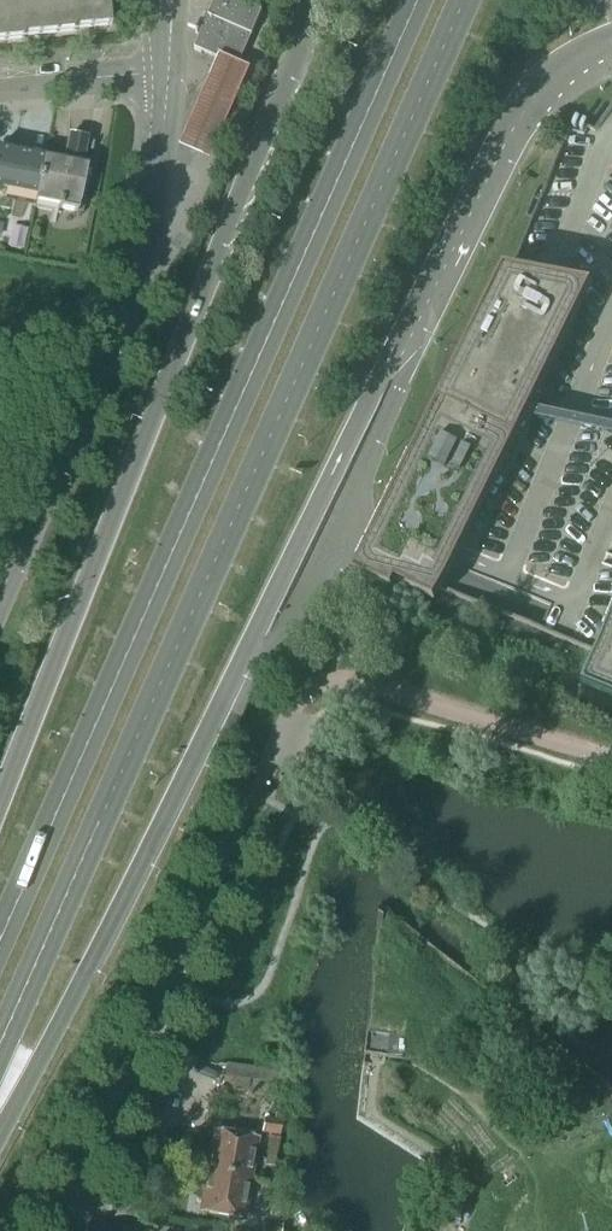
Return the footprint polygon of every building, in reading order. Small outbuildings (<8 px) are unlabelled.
[(24,41),(24,38),(76,33),(76,30),(111,27),(109,0),(0,0),(0,43),(24,41)] [(194,49),(238,68),(262,12),(235,0),(216,0),(194,49)] [(219,55),(180,147),(212,160),(250,68),(219,55)] [(595,131),(572,122),(510,273),(504,271),(462,356),(450,354),(442,392),(440,402),(354,575),(392,592),(396,584),(408,590),(407,592),(435,605),(442,591),(601,656),(585,695),(611,706),(611,106),(595,131)] [(45,160),(37,199),(35,208),(57,213),(57,214),(61,215),(62,211),(78,213),(87,169),(82,168),(88,139),(70,135),(64,164),(45,160)] [(37,199),(45,160),(0,151),(0,190),(4,191),(3,192),(5,192),(5,191),(15,193),(15,194),(16,194),(25,195),(25,196),(27,197),(27,196),(36,198),(36,199),(37,199)] [(385,1058),(405,1060),(406,1055),(407,1038),(418,946),(422,941),(425,938),(379,904),(365,1055),(366,1056),(369,1056),(385,1058)] [(360,1116),(369,1056),(366,1056),(365,1055),(355,1117),(424,1163),(398,1230),(402,1230),(429,1161),(360,1116)] [(226,1064),(224,1074),(224,1077),(251,1082),(249,1092),(276,1097),(278,1086),(282,1087),(285,1075),(226,1064)] [(262,1132),(270,1134),(278,1135),(281,1123),(264,1120),(262,1132)] [(209,1173),(248,1180),(255,1141),(216,1134),(209,1173)] [(278,1135),(270,1134),(265,1165),(273,1166),(278,1135)] [(202,1213),(241,1220),(248,1180),(209,1173),(193,1171),(193,1172),(195,1172),(191,1194),(205,1196),(202,1213)]
